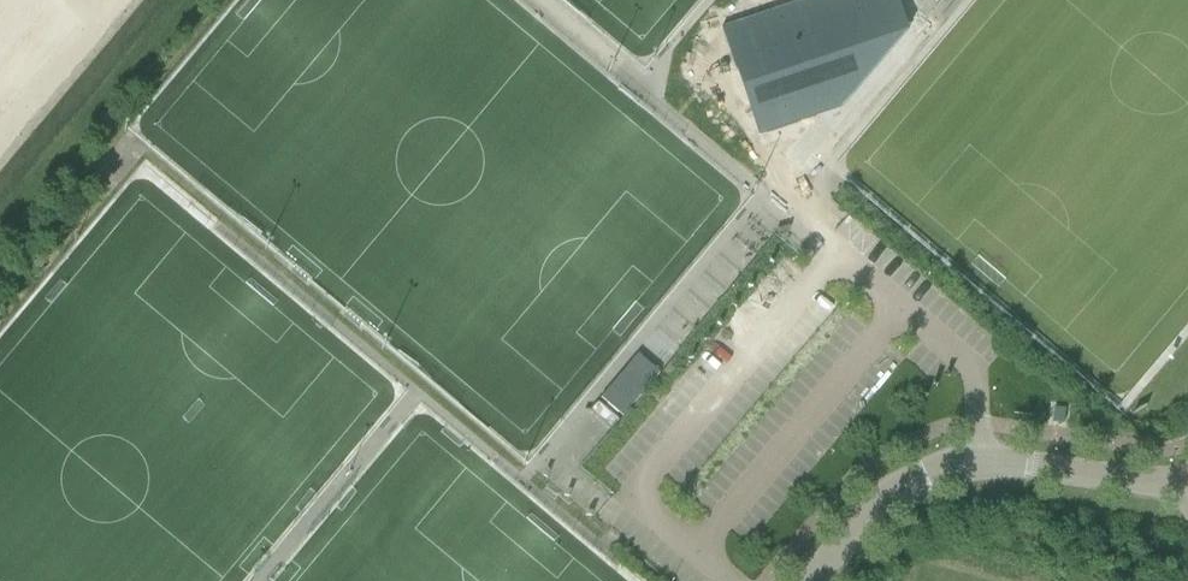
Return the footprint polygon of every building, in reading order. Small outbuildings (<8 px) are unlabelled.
[(718,25),(755,135),(839,107),(906,31),(895,0),(795,0),(718,25)] [(660,372),(640,355),(638,353),(600,397),(602,399),(623,416),(660,372)]
